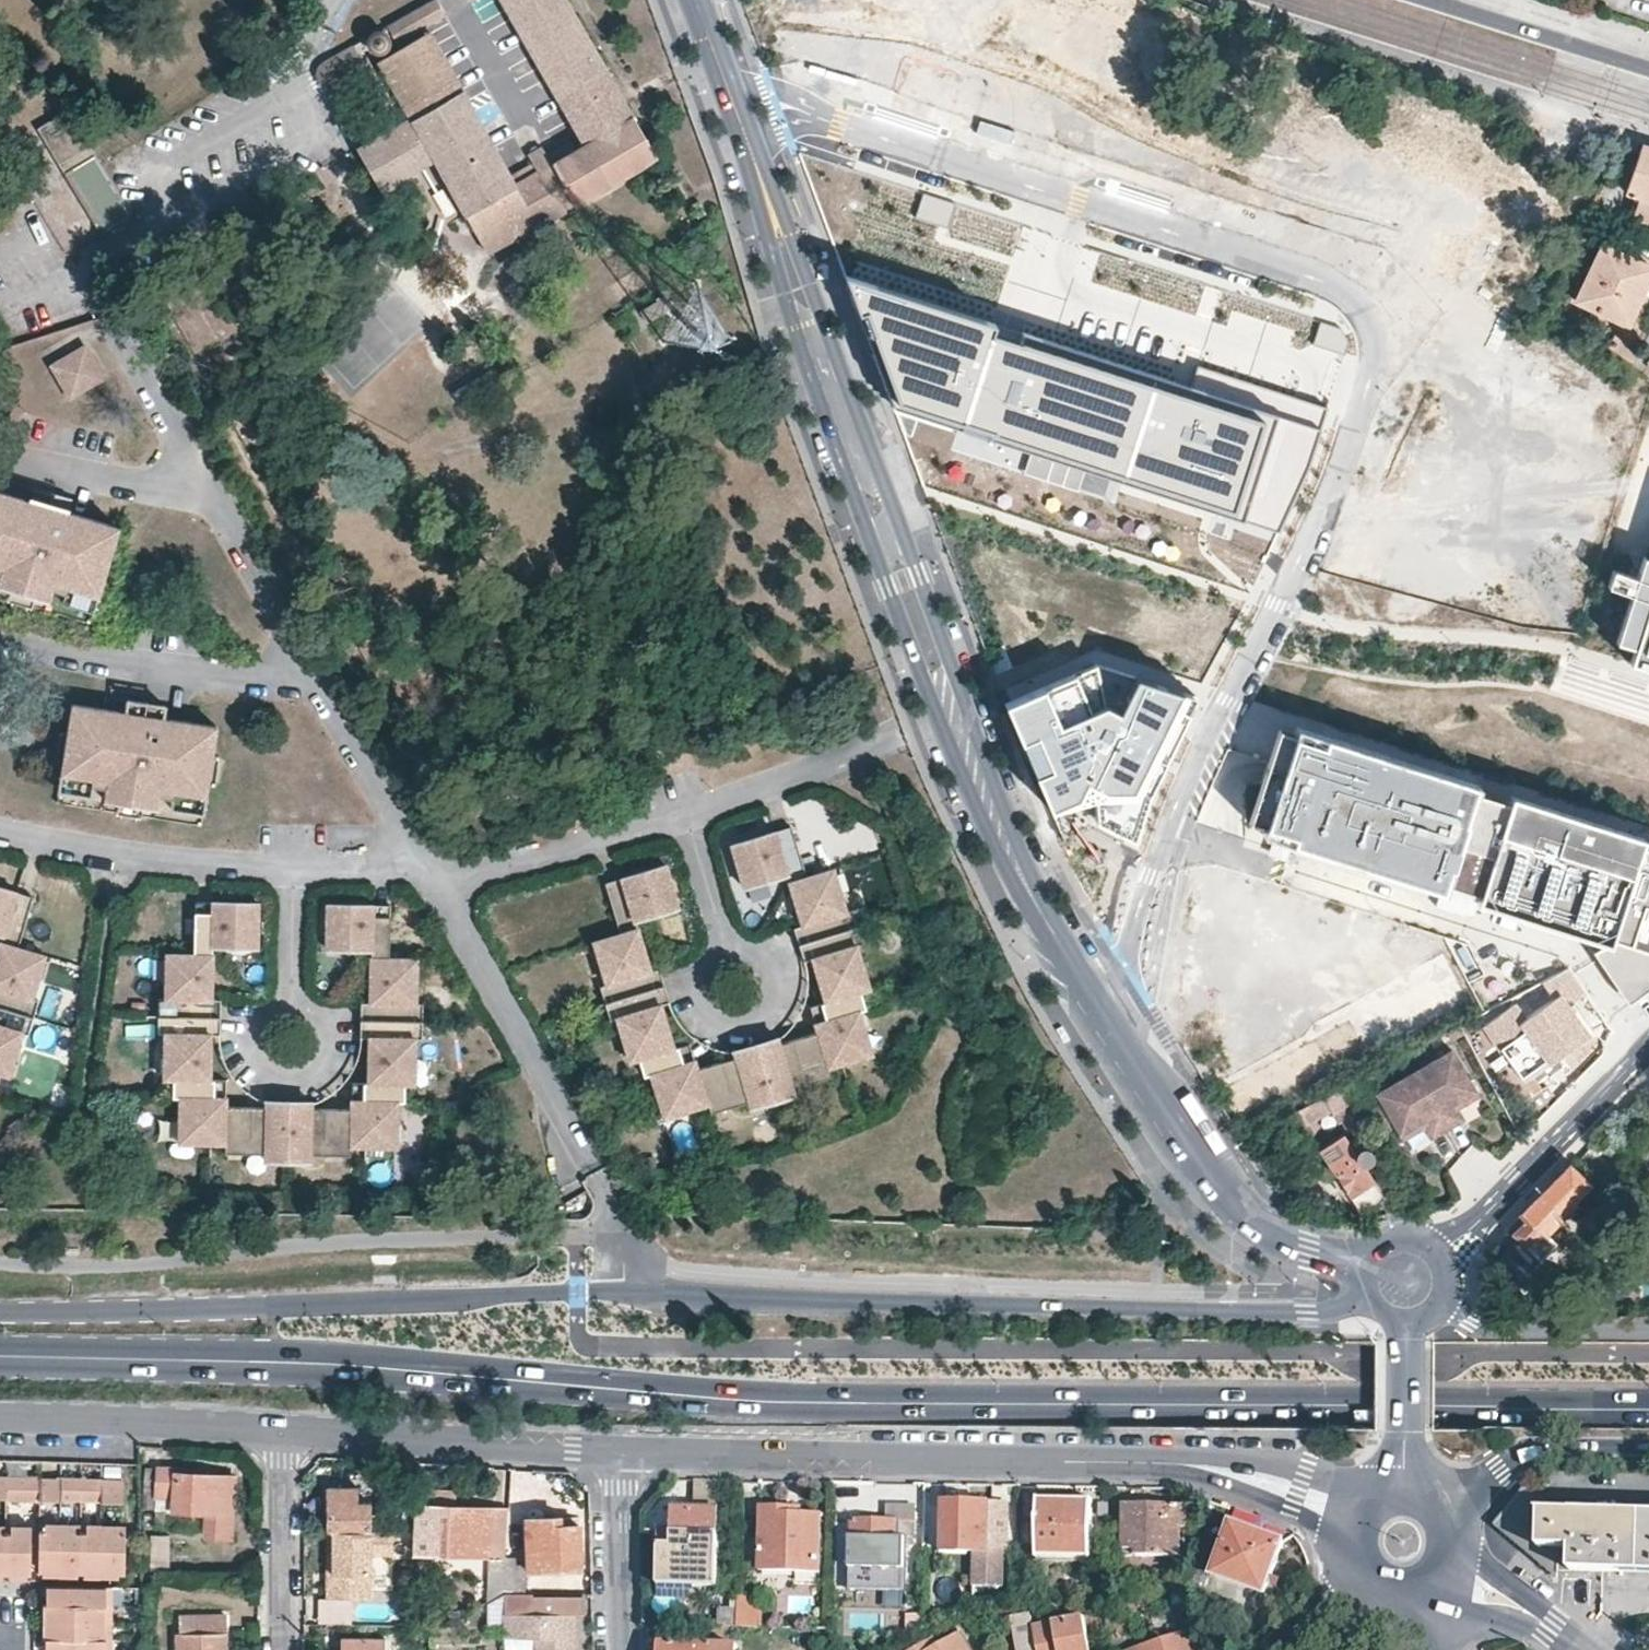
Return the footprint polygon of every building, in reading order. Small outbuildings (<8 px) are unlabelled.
[(566,0),(503,0),(573,121),(586,143),(576,148),(570,138),(547,151),(542,143),(527,151),(532,159),(508,173),(428,29),(377,58),(411,117),(359,147),(387,196),(440,166),(487,251),(655,156),(633,116),(620,94),(566,0)] [(388,23),(397,38),(442,12),(435,0),(428,0),(388,23)] [(369,35),(360,40),(366,51),(371,47),(381,49),(388,46),(390,39),(384,28),(379,28),(376,27),(370,31),(369,35)] [(319,79),(321,82),(365,56),(356,41),(351,45),(339,51),(335,53),(333,54),(323,60),(321,62),(319,64),(318,66),(318,68),(317,71),(318,75),(318,77),(319,79)] [(69,107),(41,123),(102,229),(131,213),(99,158),(69,107)] [(1644,144),(1629,191),(1641,195),(1637,214),(1648,218),(1648,145),(1644,144)] [(1605,243),(1579,299),(1629,322),(1648,278),(1648,263),(1605,243)] [(630,270),(606,285),(621,309),(645,294),(630,270)] [(1194,391),(1013,334),(851,283),(905,411),(1213,509),(1285,531),(1323,409),(1200,370),(1194,391)] [(688,286),(647,310),(670,350),(712,326),(688,286)] [(51,361),(59,376),(95,356),(87,341),(51,361)] [(95,356),(59,376),(70,395),(105,376),(95,356)] [(35,484),(31,497),(49,502),(52,489),(35,484)] [(31,497),(30,502),(23,500),(25,494),(0,487),(0,580),(13,583),(38,592),(64,599),(68,583),(97,592),(101,581),(110,583),(118,555),(109,552),(117,523),(73,510),(71,515),(65,513),(66,508),(49,502),(31,497)] [(52,489),(49,502),(66,508),(71,495),(54,490),(52,489)] [(1646,550),(1617,638),(1634,644),(1628,661),(1648,667),(1648,551),(1646,550)] [(35,603),(38,592),(13,583),(9,595),(35,603)] [(92,608),(97,592),(68,583),(64,599),(92,608)] [(1134,840),(1150,791),(1192,695),(1144,678),(1128,715),(1113,707),(1062,729),(1048,692),(1016,704),(1060,806),(1096,796),(1097,823),(1134,840)] [(129,696),(127,709),(144,711),(147,699),(129,696)] [(147,699),(144,711),(163,714),(165,702),(156,700),(147,699)] [(144,711),(127,709),(126,713),(119,712),(119,707),(74,701),(69,730),(63,729),(60,746),(58,758),(64,759),(62,771),(94,777),(92,791),(119,796),(144,800),(172,804),(175,789),(206,794),(208,783),(215,784),(220,753),(213,752),(218,723),(170,715),(169,719),(163,718),(163,714),(144,711)] [(1333,738),(1329,748),(1302,739),(1271,832),(1298,841),(1295,849),(1445,900),(1448,891),(1490,906),(1488,911),(1602,950),(1584,959),(1616,1014),(1648,989),(1648,839),(1333,738)] [(94,777),(62,771),(60,786),(92,791),(94,777)] [(203,810),(206,794),(175,789),(172,804),(203,810)] [(144,800),(119,796),(117,809),(142,812),(144,800)] [(790,824),(774,829),(779,845),(795,840),(790,824)] [(625,890),(609,895),(620,930),(594,938),(607,981),(600,983),(605,1001),(610,1016),(618,1015),(631,1058),(637,1056),(643,1075),(649,1073),(662,1114),(697,1103),(708,1100),(710,1109),(746,1098),(749,1106),(772,1099),(796,1092),(793,1084),(828,1074),(826,1065),(833,1062),(870,1051),(858,1008),(865,1006),(860,989),(866,987),(853,944),(860,941),(855,924),(851,908),(843,911),(831,866),(806,874),(795,840),(779,845),(774,829),(730,842),(743,885),(786,873),(801,924),(815,919),(820,935),(824,952),(811,956),(824,1000),(829,1016),(813,1021),(815,1030),(778,1041),(774,1042),(778,1057),(761,1062),(744,1067),(741,1053),(734,1055),(697,1066),(694,1057),(679,1061),(675,1044),(661,1001),(644,1006),(640,990),(634,973),(651,968),(636,918),(677,905),(663,861),(620,873),(625,890)] [(604,878),(609,895),(625,890),(620,873),(604,878)] [(1,1069),(11,1072),(24,1029),(30,1031),(34,1016),(40,997),(33,995),(46,953),(20,945),(31,909),(14,903),(19,888),(0,882),(0,931),(5,933),(0,949),(0,987),(1,987),(0,989),(0,1074),(1,1069)] [(36,893),(19,888),(14,903),(31,909),(36,893)] [(195,899),(195,916),(213,917),(214,900),(195,899)] [(213,917),(195,916),(194,952),(166,951),(165,996),(156,996),(156,1012),(156,1031),(164,1031),(163,1076),(172,1075),(171,1094),(180,1095),(179,1139),(206,1139),(224,1139),(224,1149),(263,1149),(263,1157),(287,1158),(311,1159),(312,1150),(350,1151),(351,1142),(362,1142),(395,1143),(395,1097),(405,1098),(405,1080),(414,1080),(414,1035),(421,1035),(421,1015),(421,1002),(414,1001),(414,955),(389,954),(389,919),(374,919),(374,903),(327,902),(326,947),(370,948),(369,1001),(384,1001),(383,1019),(383,1035),(368,1035),(367,1080),(367,1097),(350,1096),(349,1107),(314,1106),(306,1106),(306,1121),(288,1120),(270,1120),(271,1105),(263,1105),(226,1104),(226,1095),(209,1094),(210,1076),(211,1032),(193,1031),(193,1014),(193,998),(212,998),(213,944),(257,946),(257,901),(214,900),(213,917)] [(389,903),(374,903),(374,919),(389,919),(389,903)] [(815,919),(801,924),(792,926),(794,934),(797,942),(820,935),(815,919)] [(802,959),(811,956),(824,952),(820,935),(797,942),(799,949),(802,959)] [(1568,964),(1540,980),(1554,1000),(1525,1020),(1514,1005),(1486,1024),(1501,1045),(1528,1027),(1552,1062),(1591,1033),(1570,1004),(1588,992),(1568,964)] [(658,966),(651,968),(634,973),(640,990),(664,983),(662,976),(658,966)] [(1520,995),(1528,1008),(1549,995),(1541,982),(1520,995)] [(644,1006),(661,1001),(669,998),(666,990),(664,983),(640,990),(644,1006)] [(220,998),(212,998),(193,998),(193,1014),(220,1015),(220,1007),(220,998)] [(359,1010),(359,1018),(383,1019),(384,1001),(369,1001),(359,1000),(359,1010)] [(829,1016),(824,1000),(814,1003),(808,1005),(813,1021),(829,1016)] [(220,1022),(220,1015),(193,1014),(193,1031),(211,1032),(220,1032),(220,1022)] [(359,1034),(368,1035),(383,1035),(383,1019),(359,1018),(359,1027),(359,1034)] [(774,1042),(778,1041),(776,1034),(768,1037),(755,1040),(761,1062),(778,1057),(774,1042)] [(689,1040),(675,1044),(679,1061),(694,1057),(691,1046),(689,1040)] [(732,1047),(734,1055),(741,1053),(744,1067),(761,1062),(755,1040),(743,1044),(732,1047)] [(1477,1088),(1453,1048),(1415,1070),(1447,1128),(1465,1118),(1458,1107),(1455,1101),(1477,1088)] [(1447,1128),(1415,1070),(1377,1092),(1383,1102),(1396,1124),(1400,1133),(1423,1120),(1426,1125),(1432,1137),(1447,1128)] [(226,1076),(210,1076),(209,1094),(226,1095),(226,1080),(226,1076)] [(350,1080),(350,1096),(367,1097),(367,1080),(355,1080),(350,1080)] [(1285,1114),(1299,1141),(1324,1128),(1318,1117),(1332,1110),(1338,1120),(1341,1119),(1347,1129),(1370,1118),(1348,1081),(1323,1094),(1299,1107),(1285,1114)] [(1480,1094),(1477,1088),(1455,1101),(1458,1107),(1480,1094)] [(263,1098),(263,1105),(271,1105),(270,1120),(288,1120),(288,1098),(278,1098),(263,1098)] [(299,1098),(288,1098),(288,1120),(306,1121),(306,1106),(314,1106),(314,1098),(299,1098)] [(1383,1102),(1378,1105),(1391,1127),(1396,1124),(1383,1102)] [(1423,1120),(1400,1133),(1404,1138),(1426,1125),(1423,1120)] [(1344,1131),(1319,1146),(1339,1175),(1333,1179),(1341,1190),(1347,1187),(1362,1210),(1379,1199),(1395,1189),(1396,1188),(1372,1152),(1370,1148),(1368,1147),(1367,1146),(1366,1146),(1364,1146),(1362,1146),(1361,1146),(1360,1147),(1359,1148),(1358,1150),(1358,1152),(1344,1131)] [(1605,1142),(1598,1136),(1593,1141),(1600,1148),(1605,1142)] [(1513,1221),(1508,1226),(1511,1229),(1511,1230),(1511,1231),(1510,1232),(1509,1233),(1522,1245),(1538,1229),(1541,1232),(1570,1204),(1569,1200),(1586,1184),(1568,1165),(1557,1176),(1513,1221)] [(1395,1189),(1379,1199),(1387,1211),(1402,1201),(1395,1189)] [(194,1470),(146,1468),(144,1509),(154,1510),(154,1511),(206,1513),(205,1537),(231,1538),(234,1476),(194,1475),(194,1470)] [(80,1477),(58,1476),(58,1478),(58,1498),(79,1499),(80,1477)] [(37,1478),(4,1477),(3,1498),(3,1500),(36,1500),(37,1478)] [(100,1477),(80,1477),(79,1499),(99,1499),(100,1479),(100,1477)] [(58,1478),(37,1478),(36,1500),(58,1500),(58,1498),(58,1478)] [(120,1479),(100,1479),(99,1499),(99,1501),(119,1501),(120,1479)] [(1549,1570),(1625,1572),(1625,1577),(1627,1577),(1629,1577),(1629,1572),(1648,1572),(1648,1514),(1559,1513),(1526,1486),(1494,1525),(1540,1563),(1549,1570)] [(328,1487),(318,1487),(318,1510),(328,1510),(328,1487)] [(328,1531),(370,1532),(371,1501),(358,1501),(358,1487),(328,1487),(328,1510),(327,1531),(328,1531)] [(395,1495),(392,1532),(413,1532),(416,1501),(416,1497),(395,1495)] [(1093,1500),(1038,1499),(1037,1553),(1092,1554),(1093,1500)] [(509,1508),(416,1501),(413,1532),(411,1562),(423,1562),(423,1550),(506,1555),(509,1508)] [(1013,1501),(944,1501),(943,1550),(990,1551),(990,1540),(1012,1540),(1013,1501)] [(887,1520),(851,1519),(850,1590),(904,1591),(904,1545),(914,1545),(915,1504),(888,1504),(887,1520)] [(1187,1504),(1126,1504),(1125,1555),(1178,1556),(1178,1528),(1186,1528),(1187,1504)] [(800,1506),(761,1506),(760,1571),(822,1571),(823,1513),(800,1513),(800,1506)] [(719,1509),(674,1509),(674,1530),(661,1530),(660,1586),(717,1585),(719,1509)] [(527,1556),(507,1556),(505,1590),(528,1591),(528,1569),(579,1567),(578,1524),(558,1524),(558,1516),(527,1518),(527,1556)] [(1284,1540),(1233,1523),(1215,1573),(1266,1591),(1284,1540)] [(58,1525),(36,1524),(35,1569),(57,1570),(58,1525)] [(79,1525),(58,1525),(57,1570),(78,1570),(79,1525)] [(98,1570),(99,1525),(79,1525),(78,1570),(98,1570)] [(98,1570),(121,1570),(121,1525),(99,1525),(98,1570)] [(27,1528),(2,1528),(2,1574),(27,1574),(27,1528)] [(370,1597),(370,1532),(328,1531),(327,1597),(351,1597),(370,1597)] [(169,1535),(152,1535),(152,1570),(169,1570),(169,1535)] [(505,1590),(507,1556),(489,1557),(487,1602),(505,1590)] [(105,1586),(48,1585),(47,1604),(104,1604),(106,1604),(106,1586),(105,1586)] [(738,1593),(738,1608),(738,1626),(762,1627),(761,1593),(738,1593)] [(351,1597),(327,1597),(319,1596),(319,1624),(351,1624),(351,1597)] [(504,1637),(535,1637),(535,1649),(572,1649),(573,1614),(583,1614),(583,1597),(555,1598),(555,1600),(555,1613),(535,1613),(535,1600),(535,1599),(505,1600),(504,1637)] [(555,1600),(535,1600),(535,1613),(555,1613),(555,1600)] [(104,1622),(104,1604),(47,1604),(46,1604),(45,1622),(104,1622)] [(738,1626),(738,1608),(720,1608),(720,1626),(738,1626)] [(1009,1616),(1016,1649),(1089,1649),(1082,1616),(1032,1625),(1030,1611),(1009,1616)] [(192,1616),(192,1633),(176,1633),(176,1649),(225,1649),(225,1615),(192,1616)] [(104,1639),(104,1622),(45,1622),(45,1639),(47,1639),(104,1639)] [(1121,1649),(1197,1649),(1190,1629),(1121,1649)] [(912,1649),(971,1649),(961,1632),(937,1646),(933,1639),(912,1649)] [(383,1638),(341,1637),(341,1646),(332,1646),(332,1649),(383,1649),(383,1638)] [(504,1637),(504,1649),(535,1649),(535,1637),(504,1637)] [(47,1639),(47,1649),(106,1649),(106,1639),(104,1639),(47,1639)]
